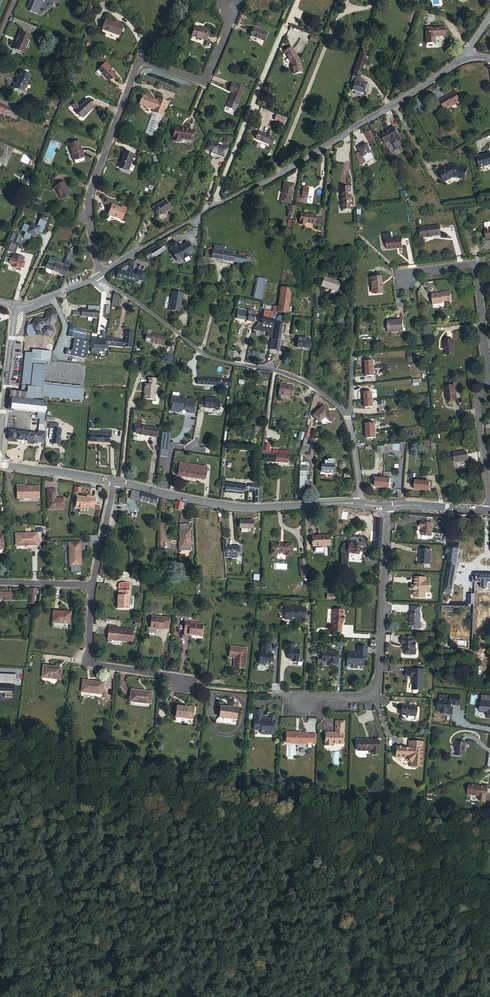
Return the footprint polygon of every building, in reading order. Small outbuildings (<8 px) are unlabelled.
[(26,8),(29,9),(28,12),(36,15),(42,0),(29,0),(26,8)] [(119,24),(115,22),(106,19),(102,29),(120,35),(123,25),(119,24)] [(194,26),(191,35),(205,39),(208,28),(202,26),(202,28),(194,26)] [(256,26),(253,34),(267,39),(270,30),(256,26)] [(426,27),(426,42),(433,42),(433,36),(444,35),(444,26),(426,27)] [(32,35),(23,32),(18,43),(15,42),(13,48),(25,53),(32,35)] [(291,65),(293,75),(302,73),(301,64),(298,58),(291,48),(285,53),(290,62),(291,65)] [(361,52),(354,70),(355,70),(353,75),(355,76),(359,77),(361,72),(366,54),(361,52)] [(107,65),(104,61),(96,68),(107,80),(113,74),(106,66),(107,65)] [(29,75),(19,71),(13,88),(22,92),(29,75)] [(364,73),(361,72),(359,77),(355,76),(352,84),(354,85),(356,78),(362,80),(364,73)] [(367,81),(362,80),(356,78),(354,85),(352,89),(356,90),(362,92),(364,93),(365,90),(366,90),(367,87),(366,87),(367,81)] [(235,91),(231,100),(240,104),(247,88),(236,83),(232,90),(235,91)] [(441,101),(445,108),(446,109),(462,101),(457,91),(441,100),(441,101)] [(142,94),(139,104),(153,109),(152,111),(162,115),(167,100),(157,97),(156,99),(142,94)] [(93,108),(85,100),(74,112),(82,119),(93,108)] [(161,120),(151,116),(145,132),(155,136),(161,120)] [(176,125),(173,138),(181,140),(181,137),(192,139),(194,130),(176,125)] [(402,137),(394,125),(389,128),(390,129),(387,131),(382,134),(387,141),(392,138),(394,142),(402,137)] [(441,137),(447,133),(444,128),(438,132),(441,137)] [(365,134),(369,140),(373,137),(370,131),(365,134)] [(256,139),(271,145),(274,138),(259,132),(256,139)] [(222,145),(218,144),(210,141),(207,149),(225,156),(228,148),(222,145)] [(83,157),(77,143),(67,146),(73,160),(75,164),(76,165),(83,162),(84,161),(83,157)] [(358,148),(360,151),(363,156),(371,152),(367,143),(358,148)] [(52,148),(47,162),(53,164),(58,150),(52,148)] [(131,168),(134,169),(139,155),(129,151),(123,165),(125,166),(124,168),(130,170),(131,168)] [(363,156),(360,151),(356,154),(362,165),(375,157),(371,152),(363,156)] [(477,156),(480,167),(489,164),(489,154),(488,152),(477,156)] [(451,165),(446,168),(443,169),(444,170),(440,172),(445,182),(455,177),(465,180),(468,168),(463,167),(453,164),(451,165)] [(64,183),(56,187),(61,198),(69,195),(64,183)] [(294,185),(285,184),(281,202),(290,204),(294,185)] [(309,188),(299,187),(296,201),(306,203),(307,196),(310,197),(310,193),(308,192),(309,188)] [(348,187),(341,188),(342,209),(352,209),(352,197),(349,198),(348,187)] [(154,207),(158,215),(171,208),(167,200),(154,207)] [(114,203),(110,213),(123,218),(128,207),(123,205),(122,207),(114,203)] [(315,215),(301,213),(300,223),(305,224),(306,222),(314,223),(315,215)] [(42,233),(48,217),(42,215),(38,226),(31,224),(30,227),(25,225),(22,231),(27,233),(25,238),(30,239),(32,234),(34,235),(38,233),(38,231),(42,233)] [(422,236),(429,235),(429,234),(433,234),(433,235),(442,234),(441,224),(421,227),(422,236)] [(398,239),(395,239),(387,240),(388,249),(403,248),(402,236),(398,237),(398,239)] [(190,254),(195,251),(192,246),(191,247),(188,242),(184,245),(184,244),(179,247),(175,241),(169,245),(175,256),(174,257),(177,261),(182,258),(183,259),(184,258),(184,259),(189,256),(189,255),(190,255),(190,254)] [(15,254),(18,246),(11,243),(8,251),(15,254)] [(155,257),(161,253),(166,250),(161,243),(149,251),(144,254),(148,261),(155,257)] [(225,250),(226,247),(216,246),(215,252),(224,254),(225,250)] [(206,258),(246,264),(247,257),(233,255),(234,252),(225,250),(224,254),(215,252),(207,251),(206,258)] [(44,267),(66,277),(74,257),(69,254),(64,266),(57,262),(57,261),(48,257),(44,267)] [(23,262),(12,259),(11,259),(9,264),(14,265),(13,267),(20,269),(21,267),(24,268),(25,263),(23,262)] [(117,277),(135,282),(135,281),(136,278),(136,276),(132,275),(128,274),(119,272),(117,277)] [(370,276),(371,292),(382,291),(381,285),(380,285),(380,275),(370,276)] [(342,282),(325,277),(323,286),(339,291),(342,282)] [(266,280),(258,279),(254,298),(262,300),(266,280)] [(292,289),(282,287),(280,298),(291,299),(292,289)] [(432,294),(433,303),(443,302),(443,300),(452,299),(451,289),(441,291),(442,292),(432,294)] [(170,312),(176,313),(180,295),(173,294),(171,302),(170,312)] [(291,299),(280,298),(279,307),(278,312),(289,314),(291,299)] [(82,317),(99,319),(100,308),(89,307),(89,311),(82,310),(82,317)] [(51,327),(52,323),(57,321),(58,314),(53,310),(47,313),(46,319),(43,320),(36,319),(32,324),(33,325),(35,330),(37,330),(39,337),(43,335),(44,337),(50,338),(54,333),(51,327)] [(238,313),(237,319),(254,323),(256,312),(249,311),(248,315),(238,313)] [(264,318),(272,320),(274,313),(265,311),(264,318)] [(281,337),(285,317),(280,316),(275,342),(272,341),(270,349),(279,351),(280,341),(282,341),(282,337),(281,337)] [(386,320),(388,331),(403,330),(402,318),(386,320)] [(271,326),(262,324),(261,324),(260,330),(269,332),(268,337),(272,338),(274,327),(274,326),(271,326)] [(35,330),(33,325),(28,327),(27,332),(29,337),(35,336),(36,330),(35,330)] [(87,332),(71,328),(68,337),(75,338),(72,351),(67,349),(65,355),(85,359),(89,342),(85,341),(87,332)] [(147,335),(146,341),(162,345),(164,339),(152,336),(151,336),(152,331),(146,330),(144,335),(147,335)] [(112,338),(107,337),(107,346),(131,348),(132,333),(125,332),(124,341),(111,340),(112,338)] [(162,345),(164,345),(166,337),(153,334),(152,336),(164,339),(162,345)] [(297,348),(310,349),(311,339),(299,338),(297,348)] [(99,339),(95,339),(94,348),(97,349),(105,349),(109,350),(109,347),(105,346),(105,344),(106,340),(99,339)] [(435,342),(437,356),(446,355),(445,341),(435,342)] [(228,350),(228,357),(236,358),(237,351),(228,350)] [(26,352),(21,393),(28,394),(28,396),(34,396),(35,388),(25,387),(28,358),(35,359),(35,353),(26,352)] [(13,392),(12,398),(42,402),(43,395),(51,396),(53,396),(53,397),(61,397),(63,397),(63,398),(71,398),(73,398),(73,399),(81,400),(81,399),(84,399),(85,390),(82,389),(82,386),(74,386),(72,386),(72,385),(64,384),(64,385),(62,385),(62,384),(54,383),(54,384),(52,384),(52,383),(44,382),(44,383),(32,382),(34,365),(46,366),(46,360),(35,359),(28,358),(25,387),(35,388),(34,396),(28,396),(28,394),(21,393),(13,392)] [(182,359),(180,365),(186,367),(188,361),(182,359)] [(44,382),(46,366),(34,365),(32,382),(44,383),(44,382)] [(156,380),(148,379),(148,385),(145,385),(144,390),(145,390),(145,393),(144,393),(143,399),(155,401),(157,386),(156,386),(156,380)] [(445,385),(447,399),(457,398),(455,384),(445,385)] [(293,388),(281,386),(279,395),(292,397),(293,388)] [(180,398),(172,397),(171,403),(173,403),(172,411),(179,413),(180,409),(189,410),(188,413),(193,414),(196,400),(191,399),(190,400),(185,399),(185,397),(180,396),(180,398)] [(12,398),(10,398),(9,407),(11,407),(11,410),(41,413),(39,434),(30,433),(30,434),(19,433),(19,432),(10,431),(9,441),(18,442),(18,441),(29,442),(29,443),(38,444),(38,443),(44,444),(46,433),(44,426),(47,402),(42,402),(12,398)] [(217,399),(206,398),(205,408),(214,409),(218,412),(224,404),(217,399)] [(324,406),(314,417),(320,424),(326,418),(332,424),(336,419),(324,406)] [(439,420),(436,428),(444,431),(447,423),(439,420)] [(366,423),(367,430),(376,430),(375,422),(366,423)] [(52,444),(60,445),(62,431),(58,430),(59,424),(55,424),(52,444)] [(151,436),(152,428),(138,426),(137,434),(151,436)] [(376,430),(367,430),(368,438),(376,437),(376,430)] [(100,432),(91,432),(91,442),(110,443),(110,439),(112,440),(113,432),(108,432),(100,431),(100,432)] [(172,435),(163,434),(163,436),(169,437),(168,445),(166,458),(160,457),(169,459),(172,435)] [(169,437),(163,436),(162,444),(160,457),(166,458),(168,445),(169,437)] [(305,438),(304,437),(303,446),(301,451),(308,453),(310,446),(307,445),(308,438),(305,438)] [(263,454),(262,461),(287,463),(289,451),(279,450),(279,455),(271,455),(271,452),(266,451),(266,454),(263,454)] [(454,452),(455,461),(467,460),(466,450),(454,452)] [(335,461),(326,461),(325,465),(322,465),(321,472),(335,473),(335,461)] [(207,468),(180,464),(178,476),(205,480),(207,468)] [(296,488),(296,496),(304,497),(305,481),(307,481),(307,466),(297,466),(296,488)] [(383,477),(382,486),(390,487),(391,478),(383,477)] [(423,480),(422,489),(430,490),(430,481),(423,480)] [(255,492),(255,502),(261,503),(261,488),(249,487),(222,484),(222,488),(225,488),(225,491),(243,493),(243,490),(255,492)] [(27,485),(19,485),(19,496),(21,495),(21,499),(41,498),(41,487),(27,487),(27,485)] [(57,489),(49,489),(49,509),(65,509),(65,498),(57,498),(57,489)] [(158,498),(132,490),(132,499),(136,500),(137,498),(156,504),(158,498)] [(77,507),(80,508),(90,510),(90,508),(95,509),(97,498),(92,497),(92,499),(89,499),(89,498),(79,496),(77,507)] [(187,504),(177,502),(175,510),(181,511),(182,509),(186,510),(187,504)] [(381,550),(383,520),(376,520),(374,550),(381,550)] [(433,524),(422,523),(422,529),(424,529),(423,536),(432,537),(433,524)] [(190,540),(190,531),(179,531),(180,542),(178,542),(179,551),(191,550),(190,543),(192,543),(192,540),(190,540)] [(32,535),(17,538),(19,549),(32,547),(32,546),(40,545),(38,536),(32,537),(32,535)] [(330,537),(314,537),(314,548),(331,547),(330,537)] [(227,540),(223,540),(224,552),(240,552),(241,547),(227,547),(227,540)] [(80,542),(71,542),(71,549),(70,549),(70,566),(82,566),(81,551),(80,551),(80,542)] [(293,545),(272,543),(271,555),(277,556),(278,553),(286,553),(286,556),(292,556),(293,545)] [(354,545),(344,544),(343,549),(348,549),(348,553),(353,554),(358,555),(359,545),(354,544),(354,545)] [(459,547),(447,544),(447,546),(446,553),(449,553),(447,561),(449,562),(445,588),(451,589),(459,547)] [(431,550),(420,549),(420,554),(421,554),(420,564),(430,565),(431,550)] [(427,579),(414,578),(413,586),(412,586),(411,591),(413,591),(413,596),(415,598),(425,599),(426,593),(430,593),(431,581),(426,581),(427,579)] [(117,590),(117,591),(125,592),(126,585),(124,584),(122,583),(119,583),(115,584),(114,589),(117,590)] [(125,592),(117,591),(115,591),(114,595),(112,608),(122,609),(124,597),(126,597),(127,592),(125,592)] [(419,607),(411,606),(410,613),(409,626),(414,626),(415,627),(419,628),(421,626),(421,623),(420,622),(420,614),(419,614),(419,607)] [(306,608),(286,607),(286,609),(285,609),(285,616),(286,616),(286,619),(291,619),(293,622),(296,620),(296,617),(305,618),(306,608)] [(343,610),(333,609),(332,624),(333,625),(333,632),(341,632),(342,625),(342,621),(344,621),(344,616),(343,616),(343,610)] [(70,612),(52,612),(52,623),(69,624),(70,612)] [(164,618),(151,617),(150,628),(163,629),(163,628),(168,629),(169,617),(164,616),(164,618)] [(192,621),(187,621),(185,633),(191,634),(191,635),(203,637),(205,625),(192,623),(192,621)] [(118,625),(110,624),(108,637),(133,640),(134,628),(120,627),(120,628),(118,628),(118,625)] [(415,638),(402,637),(401,644),(402,644),(402,646),(405,646),(405,648),(404,649),(404,654),(405,655),(415,656),(415,648),(414,647),(415,646),(416,643),(414,642),(415,638)] [(270,644),(261,643),(261,652),(259,652),(259,663),(260,664),(264,665),(265,663),(269,664),(270,660),(272,660),(273,655),(271,653),(270,652),(270,644)] [(295,644),(285,643),(284,651),(289,651),(289,653),(288,654),(288,658),(292,659),(292,661),(298,661),(299,649),(295,648),(295,644)] [(347,660),(346,663),(351,663),(352,664),(353,665),(355,665),(356,664),(357,663),(362,664),(362,659),(365,660),(366,647),(357,646),(357,653),(355,654),(355,653),(347,652),(347,658),(346,658),(346,660),(347,660)] [(247,649),(230,647),(229,657),(235,658),(234,667),(245,669),(247,649)] [(331,651),(321,650),(320,656),(321,656),(321,661),(327,661),(327,663),(337,664),(338,653),(332,652),(331,651)] [(60,668),(44,666),(42,678),(59,680),(60,668)] [(424,671),(405,670),(404,677),(412,678),(411,691),(423,692),(424,671)] [(0,673),(0,693),(7,693),(7,697),(14,697),(14,693),(16,693),(16,685),(18,685),(19,674),(0,673)] [(103,683),(83,681),(81,692),(102,695),(103,683)] [(152,693),(132,690),(131,702),(150,705),(152,693)] [(439,702),(438,709),(439,709),(438,712),(442,712),(442,714),(445,715),(446,714),(452,715),(453,709),(451,709),(452,704),(453,704),(453,706),(458,707),(459,705),(460,705),(461,699),(449,698),(449,696),(440,695),(440,702),(439,702)] [(481,696),(479,714),(487,714),(487,720),(489,720),(489,697),(481,696)] [(410,707),(407,707),(402,706),(401,716),(415,718),(417,708),(410,707)] [(186,708),(179,707),(177,718),(190,720),(190,719),(195,719),(196,708),(191,708),(191,710),(186,709),(186,708)] [(221,707),(220,718),(232,720),(232,718),(237,719),(239,708),(238,708),(233,707),(233,710),(228,709),(229,708),(221,707)] [(254,730),(262,730),(266,730),(266,734),(274,734),(275,716),(269,715),(269,719),(262,719),(263,711),(255,710),(254,730)] [(232,720),(220,718),(215,721),(215,723),(234,726),(238,723),(239,719),(237,719),(232,718),(232,720)] [(335,732),(336,733),(336,734),(332,734),(332,733),(325,732),(324,745),(331,746),(331,744),(342,744),(343,730),(344,730),(344,722),(336,722),(335,732)] [(295,733),(295,732),(286,732),(286,742),(297,743),(297,744),(307,744),(307,743),(311,743),(312,734),(307,734),(307,733),(299,733),(299,734),(295,733)] [(379,742),(358,741),(358,752),(371,753),(370,756),(379,756),(379,742)] [(456,742),(455,746),(457,746),(457,747),(455,755),(465,757),(467,743),(456,742)] [(404,753),(404,751),(403,750),(403,749),(396,748),(396,754),(394,755),(394,759),(396,761),(399,761),(401,759),(406,759),(406,761),(409,764),(410,765),(410,769),(411,770),(416,770),(418,769),(419,769),(419,760),(422,761),(423,744),(409,743),(409,751),(409,753),(404,753)] [(478,786),(478,785),(469,784),(467,794),(478,796),(478,800),(485,801),(487,788),(478,786)]
